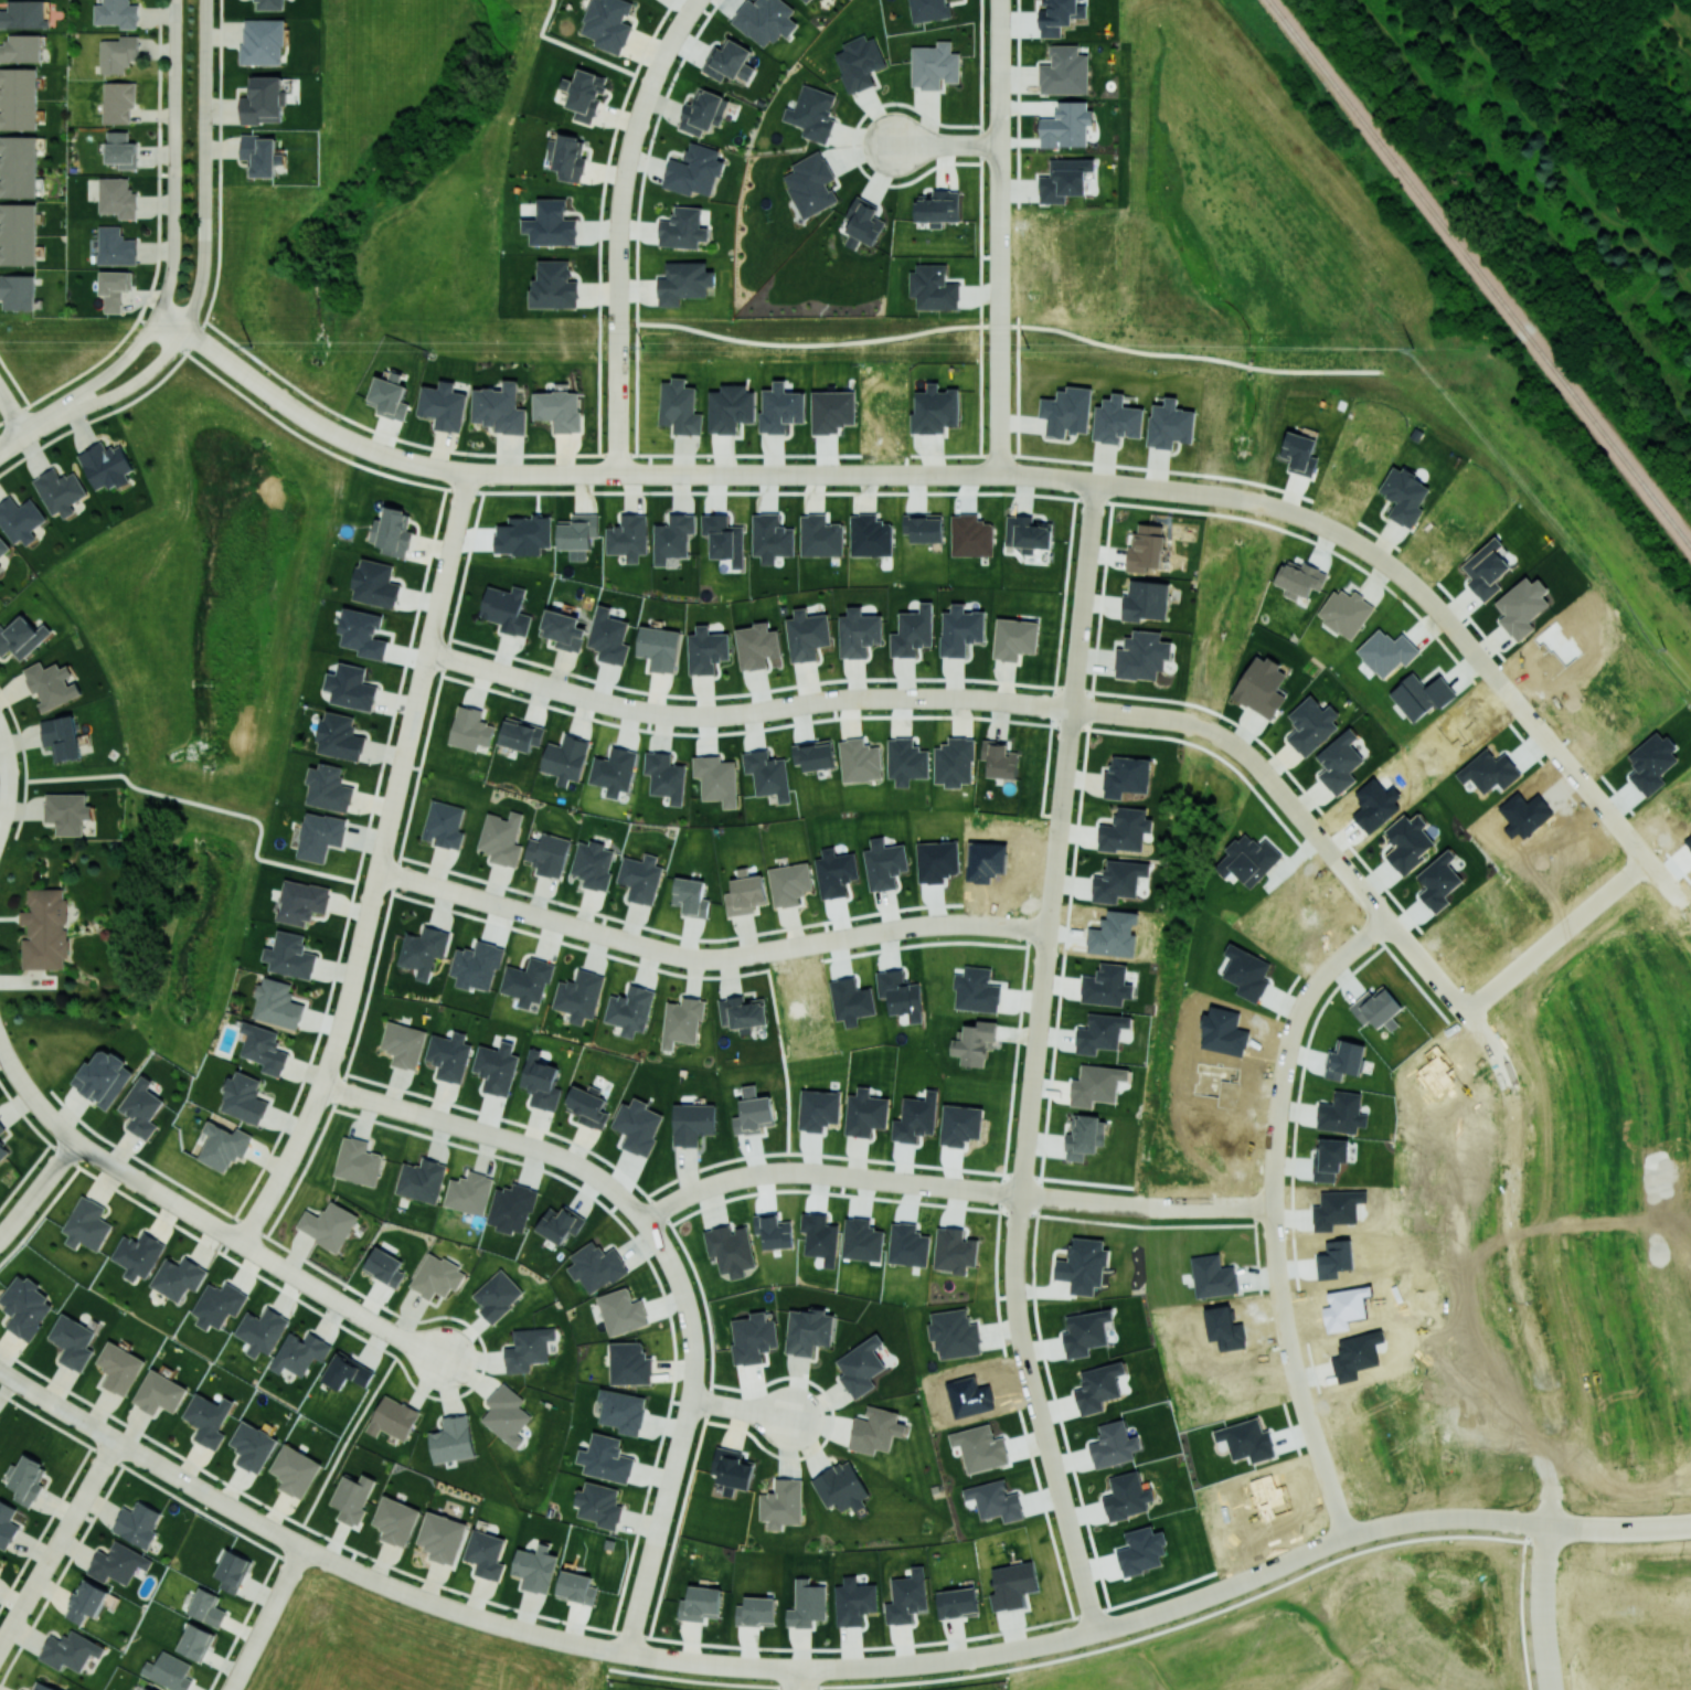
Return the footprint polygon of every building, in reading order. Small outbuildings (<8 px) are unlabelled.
[(46,28),(46,0),(38,0),(8,0),(8,9),(0,10),(0,28),(46,28)] [(120,24),(120,28),(138,28),(138,4),(130,4),(130,0),(103,0),(103,4),(94,4),(94,24),(120,24)] [(284,9),(284,0),(255,0),(255,9),(284,9)] [(580,33),(596,39),(594,46),(622,55),(632,25),(625,22),(632,2),(627,0),(592,0),(580,33)] [(790,17),(794,11),(779,0),(756,0),(754,2),(752,0),(747,0),(730,21),(766,49),(779,33),(787,39),(799,24),(790,17)] [(951,17),(948,0),(909,0),(912,22),(951,17)] [(1062,37),(1061,25),(1072,24),(1072,18),(1088,18),(1088,4),(1078,5),(1078,0),(1044,0),(1044,9),(1040,9),(1040,37),(1062,37)] [(284,19),(242,19),(242,64),(283,64),(284,19)] [(41,62),(42,35),(6,34),(6,44),(0,44),(0,61),(41,62)] [(886,66),(875,36),(867,40),(865,35),(842,43),(844,50),(834,54),(849,94),(876,84),(871,72),(886,66)] [(125,74),(125,63),(138,63),(139,36),(118,36),(118,40),(100,40),(100,73),(125,74)] [(722,81),(727,72),(748,83),(755,68),(745,63),(752,50),(729,39),(724,49),(715,45),(702,71),(722,81)] [(911,46),(912,88),(943,88),(943,82),(960,82),(960,52),(952,53),(951,41),(937,41),(937,46),(911,46)] [(1039,63),(1040,94),(1089,93),(1088,54),(1078,54),(1078,44),(1050,45),(1050,63),(1039,63)] [(0,68),(0,129),(37,130),(38,68),(0,68)] [(607,76),(578,69),(575,81),(563,77),(559,89),(570,92),(566,107),(575,109),(573,119),(593,125),(607,76)] [(281,76),(249,77),(249,96),(241,97),(241,123),(282,122),(282,105),(287,105),(286,90),(282,90),(281,76)] [(136,82),(103,82),(103,123),(130,124),(130,107),(136,107),(136,82)] [(828,144),(835,119),(829,118),(836,94),(802,84),(795,109),(786,107),(782,120),(804,126),(801,136),(828,144)] [(704,138),(710,122),(720,126),(730,99),(695,85),(679,128),(704,138)] [(106,163),(118,163),(118,169),(137,169),(137,143),(128,143),(128,131),(106,131),(106,163)] [(582,183),(586,157),(582,156),(585,137),(559,133),(553,169),(560,170),(558,179),(582,183)] [(37,136),(0,136),(0,197),(36,197),(37,136)] [(276,136),(240,136),(240,159),(252,159),(252,177),(275,177),(275,164),(284,164),(285,154),(276,153),(276,136)] [(720,150),(690,141),(684,162),(670,158),(662,187),(691,195),(693,191),(713,196),(723,160),(718,159),(720,150)] [(803,219),(837,202),(828,182),(835,179),(821,150),(791,164),(794,171),(782,176),(803,219)] [(1039,203),(1066,203),(1066,195),(1086,195),(1086,170),(1095,170),(1095,159),(1050,159),(1050,175),(1039,176),(1039,203)] [(99,213),(118,213),(118,219),(137,219),(137,192),(129,192),(129,178),(99,178),(99,213)] [(916,221),(929,221),(929,228),(942,228),(942,221),(959,221),(960,190),(933,190),(932,195),(916,195),(916,221)] [(877,204),(854,196),(847,217),(851,219),(846,234),(875,245),(884,220),(873,216),(877,204)] [(566,199),(538,199),(537,219),(523,219),(523,233),(530,233),(530,245),(577,245),(577,219),(566,219),(566,199)] [(0,203),(0,265),(35,266),(36,204),(0,203)] [(659,246),(699,247),(699,240),(708,241),(709,228),(700,228),(701,207),(673,206),(673,220),(659,219),(659,246)] [(122,226),(98,225),(97,264),(137,264),(137,239),(122,239),(122,226)] [(578,307),(578,281),(570,281),(570,260),(538,260),(538,279),(529,279),(530,308),(578,307)] [(667,262),(667,277),(658,277),(659,306),(681,306),(681,297),(707,297),(707,286),(715,286),(714,270),(707,270),(707,261),(667,262)] [(916,309),(959,309),(959,282),(947,282),(947,264),(911,263),(911,296),(916,296),(916,309)] [(104,312),(122,313),(122,290),(132,290),(132,272),(100,271),(99,295),(104,295),(104,312)] [(0,275),(0,299),(3,299),(3,310),(35,310),(34,274),(0,275)] [(376,375),(367,403),(377,406),(375,412),(403,422),(409,404),(402,401),(407,386),(399,383),(403,374),(391,370),(388,379),(376,375)] [(659,425),(674,425),(674,433),(702,435),(703,413),(695,413),(696,387),(686,386),(686,377),(671,377),(671,382),(661,381),(659,425)] [(460,433),(468,394),(454,391),(455,382),(440,379),(439,388),(422,385),(416,414),(436,418),(434,428),(460,433)] [(518,380),(503,380),(503,389),(473,388),(471,423),(494,424),(494,433),(525,434),(527,408),(517,408),(518,380)] [(762,389),(761,433),(786,433),(787,422),(805,422),(806,392),(786,392),(787,380),(774,380),(774,389),(762,389)] [(959,389),(939,390),(939,382),(926,383),(926,392),(915,392),(915,412),(911,412),(911,433),(945,433),(945,427),(959,426),(959,389)] [(736,434),(736,422),(755,422),(756,391),(748,391),(748,384),(721,383),(721,391),(709,391),(708,433),(736,434)] [(1088,433),(1092,388),(1067,386),(1066,391),(1057,390),(1057,399),(1040,398),(1039,417),(1047,418),(1046,436),(1066,437),(1066,431),(1088,433)] [(856,391),(813,390),(811,433),(839,434),(839,424),(855,425),(856,391)] [(534,391),(533,420),(554,420),(553,432),(580,433),(581,392),(534,391)] [(1142,437),(1144,408),(1123,406),(1124,393),(1112,392),(1111,398),(1103,398),(1102,406),(1095,405),(1092,441),(1119,443),(1120,436),(1142,437)] [(1193,443),(1195,410),(1177,409),(1178,397),(1165,396),(1164,405),(1151,403),(1147,447),(1173,449),(1173,441),(1193,443)] [(1317,439),(1288,430),(1280,456),(1290,459),(1287,470),(1312,478),(1318,458),(1311,456),(1317,439)] [(134,469),(120,443),(108,450),(102,441),(77,456),(96,490),(106,484),(110,491),(130,480),(126,474),(134,469)] [(1431,484),(1402,470),(1392,465),(1379,493),(1395,501),(1388,517),(1412,529),(1423,508),(1420,507),(1431,484)] [(51,516),(60,511),(64,518),(75,513),(71,503),(87,496),(75,471),(60,478),(56,468),(33,478),(51,516)] [(12,496),(0,504),(0,524),(14,544),(22,539),(26,546),(37,538),(32,530),(47,520),(32,498),(20,506),(12,496)] [(407,558),(412,531),(408,530),(411,512),(385,507),(383,519),(375,517),(372,532),(368,531),(367,542),(383,545),(381,553),(407,558)] [(598,513),(569,514),(570,520),(558,520),(558,549),(591,549),(591,537),(598,537),(598,513)] [(647,553),(646,513),(620,514),(621,526),(606,526),(606,554),(626,554),(626,563),(639,563),(639,554),(647,553)] [(654,524),(653,566),(666,566),(666,556),(687,556),(687,533),(695,533),(695,513),(669,513),(669,524),(654,524)] [(711,558),(732,558),(732,568),(744,568),(743,525),(728,526),(728,513),(701,514),(701,535),(710,535),(711,558)] [(752,555),(761,555),(760,564),(775,565),(775,555),(794,556),(795,527),(780,527),(780,514),(753,513),(752,555)] [(893,522),(877,521),(877,514),(851,513),(850,555),(892,556),(893,522)] [(801,556),(844,556),(844,523),(826,523),(826,514),(801,514),(801,556)] [(943,514),(903,514),(903,534),(911,534),(911,542),(943,542),(943,514)] [(994,522),(978,522),(978,515),(952,514),(952,555),(993,556),(994,522)] [(1007,515),(1005,546),(1022,547),(1022,554),(1033,554),(1033,548),(1051,549),(1053,522),(1033,521),(1033,516),(1007,515)] [(509,517),(509,525),(495,525),(496,554),(540,553),(540,546),(550,546),(550,516),(509,517)] [(1128,571),(1145,572),(1146,566),(1161,568),(1165,525),(1139,523),(1138,533),(1131,532),(1128,571)] [(11,548),(0,535),(0,557),(11,548)] [(1461,565),(1472,578),(1467,582),(1483,603),(1502,588),(1496,581),(1511,568),(1501,555),(1507,550),(1496,536),(1461,565)] [(350,598),(395,609),(401,584),(390,582),(394,565),(360,557),(350,598)] [(1321,590),(1328,572),(1303,563),(1302,565),(1285,559),(1276,584),(1287,588),(1285,595),(1296,600),(1299,594),(1307,597),(1311,587),(1321,590)] [(1495,602),(1505,614),(1499,619),(1517,642),(1535,628),(1529,621),(1550,604),(1543,595),(1549,591),(1538,578),(1532,583),(1527,576),(1495,602)] [(1167,620),(1169,582),(1130,579),(1129,594),(1124,594),(1122,620),(1140,621),(1140,618),(1167,620)] [(532,615),(521,612),(527,588),(513,585),(512,591),(488,585),(480,617),(502,623),(500,631),(527,637),(532,615)] [(1316,616),(1352,640),(1375,606),(1354,592),(1350,597),(1335,587),(1316,616)] [(933,601),(920,601),(920,612),(899,612),(899,633),(891,633),(891,656),(918,657),(918,647),(932,647),(933,601)] [(985,612),(965,611),(965,603),(951,603),(951,612),(942,611),(941,656),(966,657),(966,642),(984,642),(985,612)] [(629,622),(610,617),(612,607),(598,604),(587,647),(600,650),(598,660),(624,666),(630,645),(624,644),(629,622)] [(882,615),(862,615),(862,606),(847,606),(848,615),(839,615),(840,658),(867,658),(867,644),(883,644),(882,615)] [(382,615),(344,607),(338,633),(343,634),(341,646),(359,650),(358,655),(384,661),(388,641),(377,638),(382,615)] [(786,619),(791,663),(818,660),(817,647),(832,645),(829,614),(808,616),(807,607),(794,609),(795,618),(786,619)] [(586,629),(578,627),(580,616),(546,610),(542,628),(543,628),(541,636),(557,638),(555,648),(581,652),(586,629)] [(45,624),(37,630),(23,614),(6,630),(0,624),(0,656),(1,657),(10,649),(21,661),(53,632),(45,624)] [(993,659),(1019,661),(1020,652),(1037,654),(1040,622),(997,617),(993,659)] [(736,627),(740,671),(770,668),(770,665),(782,663),(779,630),(769,631),(768,623),(736,627)] [(688,634),(689,675),(715,674),(715,660),(730,660),(729,633),(709,633),(709,625),(696,625),(696,634),(688,634)] [(636,656),(651,658),(649,670),(675,673),(681,631),(640,626),(636,656)] [(1173,642),(1161,641),(1162,631),(1133,629),(1133,637),(1125,636),(1124,648),(1117,648),(1115,677),(1157,681),(1158,670),(1164,671),(1165,659),(1171,659),(1173,642)] [(1232,698),(1273,720),(1285,696),(1277,691),(1286,674),(1278,669),(1281,663),(1268,657),(1266,660),(1255,655),(1232,698)] [(42,712),(82,694),(75,678),(74,678),(68,664),(60,668),(57,663),(44,669),(41,661),(23,669),(39,703),(38,703),(42,712)] [(330,702),(372,711),(378,685),(363,682),(366,667),(339,662),(337,674),(328,672),(324,689),(332,691),(330,702)] [(1339,727),(1333,721),(1340,715),(1330,704),(1325,709),(1311,694),(1287,716),(1298,727),(1286,738),(1305,758),(1339,727)] [(489,746),(494,724),(480,721),(483,710),(459,704),(448,744),(476,751),(478,743),(489,746)] [(316,752),(361,761),(366,736),(352,734),(356,717),(325,710),(316,752)] [(41,720),(45,747),(53,745),(56,761),(81,758),(74,715),(41,720)] [(531,744),(539,746),(545,728),(506,716),(498,743),(529,752),(531,744)] [(1350,772),(1365,760),(1351,744),(1359,737),(1350,727),(1315,756),(1326,768),(1318,775),(1336,797),(1357,780),(1350,772)] [(579,781),(589,740),(564,733),(561,745),(547,742),(540,771),(558,775),(556,785),(566,787),(568,779),(579,781)] [(888,778),(895,778),(895,787),(910,787),(910,778),(929,778),(929,748),(913,748),(913,737),(887,738),(888,778)] [(933,747),(934,783),(943,783),(943,788),(962,787),(962,783),(974,783),(973,737),(944,738),(944,747),(933,747)] [(880,745),(865,746),(864,738),(840,739),(842,781),(882,779),(880,745)] [(792,745),(795,765),(802,764),(803,772),(836,766),(831,739),(792,745)] [(1018,752),(1008,751),(1008,742),(982,740),(981,759),(987,760),(987,777),(1017,778),(1018,752)] [(588,783),(607,787),(605,796),(618,799),(620,790),(629,791),(637,751),(611,746),(609,759),(594,756),(588,783)] [(786,757),(769,759),(768,749),(742,752),(744,773),(753,773),(756,795),(777,793),(778,803),(790,802),(786,757)] [(683,806),(685,764),(671,764),(672,753),(645,751),(644,774),(651,774),(650,794),(670,795),(669,805),(683,806)] [(701,800),(722,800),(722,808),(737,808),(736,760),(721,761),(720,755),(693,756),(693,777),(701,777),(701,800)] [(1152,759),(1109,755),(1104,798),(1122,800),(1123,791),(1148,793),(1152,759)] [(345,767),(320,762),(318,768),(310,766),(306,784),(310,785),(306,803),(349,812),(354,787),(341,784),(345,767)] [(83,836),(83,819),(92,819),(92,805),(87,805),(87,794),(46,793),(45,822),(57,822),(57,836),(83,836)] [(465,808),(433,799),(421,839),(460,850),(465,832),(459,830),(465,808)] [(1143,852),(1144,832),(1152,832),(1153,819),(1146,818),(1147,809),(1117,807),(1116,824),(1099,824),(1098,849),(1143,852)] [(478,849),(491,853),(489,861),(516,868),(522,844),(516,843),(523,813),(510,810),(508,818),(487,813),(478,849)] [(297,858),(325,863),(329,844),(342,847),(348,819),(306,811),(297,858)] [(530,837),(524,861),(538,864),(536,873),(561,879),(571,839),(542,832),(540,840),(530,837)] [(870,892),(897,888),(895,873),(909,871),(905,844),(886,846),(884,836),(870,838),(872,849),(864,850),(870,892)] [(571,875),(584,878),(582,886),(606,892),(615,851),(604,849),(605,843),(589,839),(588,843),(579,841),(571,875)] [(944,883),(944,875),(960,874),(959,841),(917,842),(918,883),(944,883)] [(627,899),(652,906),(663,867),(656,865),(658,856),(645,853),(643,861),(624,856),(617,882),(631,885),(627,899)] [(1137,897),(1138,876),(1150,877),(1151,863),(1106,859),(1104,875),(1094,875),(1092,901),(1118,903),(1119,896),(1137,897)] [(774,908),(800,904),(799,893),(813,891),(809,862),(768,868),(774,908)] [(754,912),(754,906),(768,903),(763,874),(749,877),(747,866),(737,868),(738,878),(730,880),(732,891),(724,893),(728,916),(754,912)] [(672,904),(682,905),(681,914),(707,918),(710,899),(703,898),(706,881),(676,877),(672,904)] [(277,921),(309,926),(312,910),(327,913),(332,888),(285,879),(277,921)] [(22,969),(64,969),(64,958),(68,958),(67,924),(66,924),(66,888),(29,888),(29,911),(20,911),(20,924),(28,924),(28,939),(22,939),(22,969)] [(450,932),(424,925),(421,936),(406,932),(397,965),(417,970),(415,979),(428,982),(435,956),(444,958),(450,932)] [(268,970),(311,980),(317,954),(303,951),(306,935),(278,929),(274,948),(265,947),(262,960),(270,962),(268,970)] [(492,992),(503,947),(477,940),(474,951),(456,947),(449,975),(457,977),(455,986),(471,990),(471,987),(492,992)] [(500,992),(519,997),(517,1006),(530,1009),(532,1001),(543,1004),(553,963),(530,957),(527,970),(507,965),(500,992)] [(1127,964),(1099,963),(1099,976),(1082,975),(1081,1003),(1123,1004),(1123,998),(1133,998),(1133,985),(1126,985),(1127,964)] [(552,1008),(571,1013),(569,1022),(583,1025),(585,1017),(594,1019),(604,974),(578,969),(575,983),(559,979),(552,1008)] [(890,1014),(909,1013),(910,1023),(923,1022),(920,982),(905,983),(904,969),(877,971),(878,998),(889,998),(890,1014)] [(294,984),(263,976),(253,1018),(299,1029),(305,1004),(289,1000),(294,984)] [(836,1020),(844,1019),(846,1028),(859,1026),(858,1016),(876,1013),(872,987),(857,989),(855,977),(830,981),(836,1020)] [(654,990),(629,985),(627,997),(610,994),(604,1022),(623,1026),(621,1035),(634,1038),(635,1031),(645,1033),(654,990)] [(696,1043),(699,1019),(703,1019),(706,999),(682,996),(681,1003),(667,1001),(662,1050),(673,1051),(674,1041),(696,1043)] [(722,1028),(739,1026),(740,1035),(753,1033),(752,1026),(767,1024),(764,998),(745,1000),(744,996),(718,999),(722,1028)] [(1132,1016),(1089,1013),(1088,1028),(1077,1027),(1075,1053),(1097,1055),(1097,1048),(1119,1049),(1120,1027),(1131,1028),(1132,1016)] [(427,1030),(388,1020),(380,1050),(394,1053),(391,1064),(416,1071),(427,1030)] [(281,1033),(243,1021),(240,1032),(248,1035),(241,1055),(264,1063),(262,1071),(281,1077),(288,1054),(275,1049),(281,1033)] [(962,1065),(989,1067),(993,1023),(976,1022),(976,1026),(966,1025),(964,1041),(957,1040),(956,1054),(963,1055),(962,1065)] [(461,1084),(471,1044),(464,1042),(467,1033),(454,1030),(452,1039),(432,1034),(425,1061),(439,1064),(436,1077),(461,1084)] [(509,1097),(519,1055),(511,1054),(514,1043),(502,1040),(499,1050),(479,1044),(472,1072),(487,1076),(483,1091),(509,1097)] [(108,1111),(135,1070),(99,1045),(72,1086),(108,1111)] [(520,1088),(533,1091),(530,1105),(556,1111),(561,1088),(554,1087),(559,1067),(538,1061),(541,1050),(530,1048),(520,1088)] [(1118,1069),(1082,1065),(1080,1080),(1073,1079),(1070,1105),(1092,1107),(1093,1098),(1115,1100),(1118,1069)] [(219,1110),(260,1126),(269,1102),(256,1096),(262,1080),(234,1070),(219,1110)] [(119,1109),(131,1117),(125,1127),(148,1141),(158,1125),(151,1121),(164,1100),(148,1090),(153,1081),(141,1074),(119,1109)] [(601,1111),(608,1095),(589,1087),(587,1090),(575,1085),(565,1110),(580,1115),(578,1121),(603,1131),(609,1114),(601,1111)] [(889,1098),(870,1097),(871,1087),(858,1086),(857,1095),(848,1094),(845,1135),(871,1137),(872,1127),(887,1128),(889,1098)] [(903,1097),(902,1120),(893,1119),(892,1141),(917,1142),(918,1133),(935,1134),(938,1090),(927,1090),(927,1099),(903,1097)] [(622,1148),(647,1157),(664,1115),(646,1108),(648,1102),(634,1097),(631,1105),(622,1102),(611,1127),(627,1133),(622,1148)] [(717,1105),(674,1104),(674,1146),(699,1146),(699,1134),(716,1135),(717,1105)] [(1066,1160),(1084,1160),(1085,1152),(1097,1153),(1097,1145),(1104,1146),(1105,1117),(1073,1115),(1073,1127),(1067,1127),(1066,1160)] [(197,1160),(227,1173),(236,1154),(244,1158),(254,1136),(237,1127),(234,1133),(207,1120),(202,1131),(209,1135),(197,1160)] [(333,1175),(375,1187),(383,1155),(367,1151),(369,1142),(344,1135),(333,1175)] [(10,1152),(0,1140),(0,1160),(10,1152)] [(395,1193),(436,1204),(447,1164),(423,1158),(421,1167),(404,1162),(395,1193)] [(451,1176),(443,1205),(484,1216),(494,1178),(469,1171),(467,1180),(451,1176)] [(487,1223),(496,1225),(495,1230),(513,1234),(514,1231),(526,1234),(536,1189),(513,1183),(511,1189),(496,1186),(487,1223)] [(80,1242),(98,1252),(112,1224),(100,1218),(106,1207),(81,1194),(62,1231),(69,1234),(64,1243),(76,1249),(80,1242)] [(295,1229),(340,1252),(358,1215),(329,1201),(321,1217),(305,1209),(295,1229)] [(576,1236),(586,1219),(564,1206),(559,1213),(550,1207),(536,1230),(561,1245),(570,1231),(576,1236)] [(842,1258),(881,1261),(884,1230),(870,1228),(871,1219),(846,1216),(842,1258)] [(748,1226),(732,1228),(731,1225),(703,1230),(708,1257),(716,1255),(720,1274),(729,1272),(730,1279),(745,1276),(744,1268),(755,1266),(748,1226)] [(934,1270),(967,1273),(967,1265),(976,1266),(979,1240),(963,1238),(964,1228),(937,1226),(934,1270)] [(111,1259),(127,1267),(122,1277),(134,1282),(138,1275),(147,1280),(165,1243),(142,1232),(138,1241),(123,1234),(111,1259)] [(570,1255),(575,1263),(567,1268),(576,1281),(580,1279),(590,1295),(629,1271),(614,1247),(604,1254),(595,1240),(570,1255)] [(403,1260),(375,1246),(363,1272),(397,1288),(404,1273),(398,1270),(403,1260)] [(409,1287),(432,1299),(436,1292),(446,1297),(451,1288),(457,1291),(467,1272),(429,1251),(409,1287)] [(149,1286),(179,1303),(188,1287),(196,1291),(208,1270),(184,1257),(180,1265),(166,1257),(149,1286)] [(492,1324),(525,1293),(501,1268),(472,1295),(483,1307),(479,1310),(492,1324)] [(29,1342),(55,1305),(36,1292),(40,1287),(20,1273),(0,1300),(0,1305),(14,1314),(6,1326),(29,1342)] [(193,1313),(199,1316),(195,1324),(208,1330),(210,1325),(221,1329),(228,1313),(237,1317),(248,1294),(225,1283),(222,1289),(207,1282),(193,1313)] [(643,1299),(632,1302),(629,1287),(598,1295),(608,1335),(649,1325),(643,1299)] [(289,1319),(267,1307),(261,1318),(247,1310),(234,1335),(251,1343),(246,1353),(256,1359),(260,1350),(270,1356),(289,1319)] [(981,1354),(978,1323),(969,1324),(967,1308),(928,1313),(931,1341),(936,1341),(938,1359),(981,1354)] [(789,1309),(786,1354),(814,1357),(815,1345),(831,1346),(834,1312),(789,1309)] [(1067,1359),(1090,1355),(1089,1347),(1108,1344),(1105,1321),(1114,1320),(1112,1309),(1067,1315),(1069,1332),(1063,1333),(1067,1359)] [(775,1319),(767,1320),(766,1311),(750,1312),(751,1317),(731,1319),(736,1365),(764,1362),(763,1350),(779,1348),(775,1319)] [(48,1340),(65,1347),(58,1362),(82,1373),(93,1350),(87,1348),(96,1330),(60,1313),(48,1340)] [(504,1347),(506,1373),(529,1372),(529,1362),(548,1361),(547,1340),(556,1340),(555,1327),(514,1329),(515,1347),(504,1347)] [(269,1368),(280,1374),(284,1367),(303,1378),(314,1357),(322,1362),(332,1345),(309,1332),(305,1340),(290,1331),(269,1368)] [(876,1386),(870,1377),(886,1367),(874,1349),(884,1343),(878,1334),(835,1360),(844,1374),(839,1377),(854,1400),(876,1386)] [(95,1364),(109,1372),(102,1385),(125,1397),(145,1360),(108,1340),(95,1364)] [(611,1384),(652,1384),(652,1358),(645,1358),(644,1342),(610,1342),(611,1384)] [(348,1378),(366,1387),(375,1371),(338,1350),(322,1380),(340,1391),(348,1378)] [(1081,1416),(1104,1410),(1102,1400),(1121,1396),(1117,1376),(1128,1373),(1125,1361),(1080,1371),(1084,1388),(1075,1390),(1081,1416)] [(188,1386),(149,1369),(133,1404),(156,1414),(159,1406),(176,1413),(188,1386)] [(481,1420),(516,1449),(524,1439),(517,1434),(532,1416),(519,1406),(524,1400),(503,1382),(486,1403),(492,1407),(481,1420)] [(647,1397),(601,1388),(598,1401),(603,1402),(600,1423),(620,1427),(619,1433),(640,1437),(647,1397)] [(216,1452),(225,1434),(218,1431),(234,1402),(224,1397),(220,1405),(195,1392),(182,1418),(199,1427),(193,1440),(216,1452)] [(381,1429),(405,1441),(420,1412),(385,1394),(366,1431),(377,1437),(381,1429)] [(899,1412),(869,1405),(866,1419),(856,1417),(848,1448),(874,1455),(876,1448),(889,1451),(894,1434),(906,1437),(909,1425),(896,1422),(899,1412)] [(474,1457),(469,1414),(442,1417),(444,1430),(429,1432),(432,1462),(474,1457)] [(1095,1468),(1135,1459),(1133,1450),(1141,1448),(1138,1436),(1129,1438),(1125,1419),(1098,1426),(1101,1440),(1089,1443),(1095,1468)] [(229,1445),(242,1452),(236,1464),(259,1475),(278,1439),(242,1420),(229,1445)] [(968,1473),(1010,1463),(1004,1437),(994,1439),(991,1424),(949,1433),(952,1446),(961,1444),(968,1473)] [(583,1473),(629,1483),(635,1458),(620,1454),(623,1438),(593,1432),(589,1451),(580,1449),(577,1463),(585,1464),(583,1473)] [(278,1489),(305,1500),(321,1461),(282,1444),(270,1473),(283,1478),(278,1489)] [(743,1452),(716,1447),(711,1474),(718,1476),(717,1483),(724,1484),(722,1495),(733,1496),(734,1487),(749,1490),(754,1462),(742,1460),(743,1452)] [(13,1499),(31,1508),(43,1484),(40,1482),(48,1467),(24,1454),(8,1485),(18,1490),(13,1499)] [(810,1480),(826,1508),(836,1502),(841,1512),(851,1507),(854,1512),(866,1506),(862,1499),(869,1495),(849,1458),(810,1480)] [(1109,1477),(1113,1494),(1103,1496),(1108,1521),(1149,1512),(1146,1501),(1155,1499),(1153,1488),(1143,1490),(1139,1470),(1109,1477)] [(358,1528),(366,1509),(363,1508),(376,1479),(363,1473),(359,1481),(343,1474),(330,1504),(341,1509),(336,1518),(358,1528)] [(801,1524),(802,1479),(775,1478),(775,1493),(760,1493),(759,1520),(767,1520),(767,1529),(782,1529),(782,1524),(801,1524)] [(962,1489),(965,1500),(975,1498),(981,1520),(1002,1514),(1004,1523),(1024,1518),(1018,1492),(1008,1495),(1004,1479),(962,1489)] [(578,1516),(597,1521),(596,1526),(617,1531),(623,1506),(616,1505),(620,1488),(587,1481),(584,1491),(578,1489),(575,1505),(580,1506),(578,1516)] [(381,1539),(406,1549),(421,1509),(383,1495),(372,1524),(385,1530),(381,1539)] [(7,1550),(20,1526),(11,1521),(18,1508),(0,1499),(0,1547),(7,1550)] [(111,1531),(147,1549),(157,1531),(153,1530),(161,1512),(138,1500),(132,1511),(124,1507),(111,1531)] [(454,1566),(467,1523),(427,1511),(416,1545),(432,1550),(429,1558),(454,1566)] [(1117,1550),(1123,1575),(1161,1567),(1159,1555),(1168,1553),(1163,1531),(1153,1533),(1152,1528),(1126,1533),(1129,1547),(1117,1550)] [(505,1539),(473,1529),(463,1559),(477,1564),(474,1574),(499,1582),(505,1563),(498,1561),(505,1539)] [(108,1576),(128,1585),(137,1566),(148,1571),(153,1559),(115,1541),(108,1555),(97,1549),(86,1573),(105,1582),(108,1576)] [(517,1548),(511,1574),(524,1577),(521,1588),(548,1594),(557,1555),(549,1553),(550,1545),(539,1543),(537,1553),(517,1548)] [(222,1580),(219,1586),(236,1594),(252,1560),(228,1549),(215,1576),(222,1580)] [(992,1568),(996,1593),(990,1594),(993,1612),(1024,1606),(1022,1593),(1038,1590),(1033,1561),(992,1568)] [(929,1610),(924,1565),(911,1567),(912,1577),(891,1579),(893,1602),(885,1603),(887,1625),(913,1622),(912,1611),(929,1610)] [(591,1586),(593,1577),(563,1570),(556,1597),(593,1605),(597,1587),(591,1586)] [(835,1585),(837,1627),(864,1625),(863,1612),(878,1612),(877,1584),(857,1585),(856,1575),(843,1575),(844,1585),(835,1585)] [(795,1578),(795,1609),(786,1609),(787,1627),(813,1627),(813,1619),(826,1619),(826,1585),(810,1585),(810,1577),(795,1578)] [(108,1589),(80,1578),(66,1618),(83,1624),(87,1613),(98,1617),(108,1589)] [(680,1599),(679,1620),(704,1621),(705,1616),(720,1617),(721,1588),(689,1586),(688,1600),(680,1599)] [(187,1613),(219,1628),(227,1612),(215,1606),(220,1596),(200,1587),(187,1613)] [(979,1614),(976,1587),(936,1592),(939,1619),(979,1614)] [(736,1624),(775,1625),(775,1597),(745,1597),(745,1605),(737,1605),(736,1624)] [(215,1634),(190,1622),(177,1650),(202,1662),(215,1634)] [(91,1653),(101,1658),(106,1647),(70,1630),(64,1641),(50,1634),(38,1659),(61,1670),(64,1664),(81,1672),(91,1653)] [(192,1679),(186,1677),(192,1663),(161,1651),(156,1664),(146,1660),(140,1676),(177,1689),(188,1689),(192,1679)] [(36,1681),(33,1689),(61,1689),(36,1681)]
